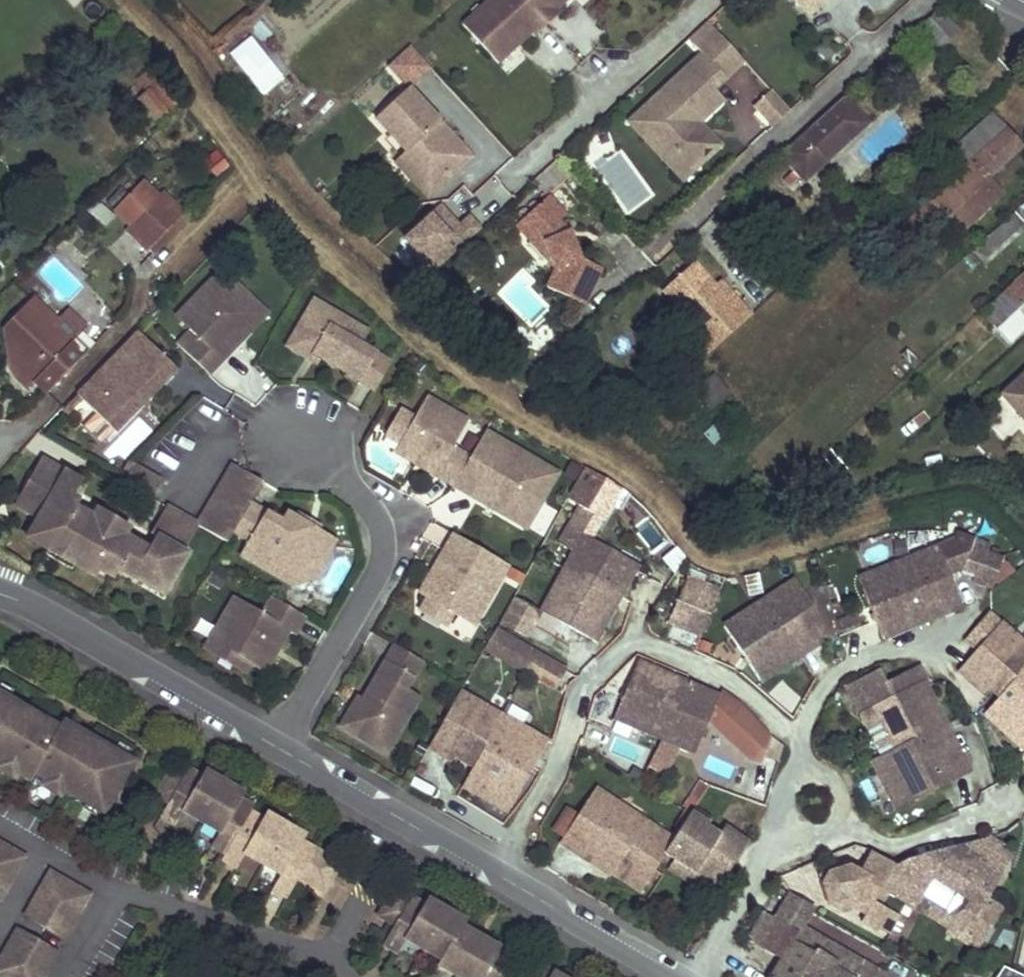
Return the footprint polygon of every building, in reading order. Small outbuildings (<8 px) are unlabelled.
[(461,26),(496,65),(515,48),(511,44),(527,30),(530,34),(534,37),(558,15),(555,11),(551,7),(559,0),(489,0),(461,26)] [(567,0),(559,0),(551,7),(555,11),(567,0)] [(809,17),(828,0),(794,0),(809,17)] [(956,32),(938,12),(918,30),(936,51),(956,32)] [(713,29),(707,22),(687,40),(694,47),(713,29)] [(744,63),(713,29),(694,47),(701,55),(640,111),(672,146),(671,167),(697,168),(698,138),(705,131),(699,124),(723,102),(712,91),(744,63)] [(511,44),(515,48),(530,34),(527,30),(511,44)] [(430,69),(409,47),(387,67),(408,90),(430,69)] [(263,80),(245,54),(223,70),(242,96),(263,80)] [(462,158),(434,128),(439,123),(408,90),(375,121),(406,153),(400,158),(429,189),(442,176),(444,179),(451,172),(449,170),(462,158)] [(789,113),(770,92),(753,107),(772,129),(789,113)] [(865,127),(841,101),(782,154),(805,180),(865,127)] [(672,146),(640,111),(627,123),(681,182),(697,168),(671,167),(672,146)] [(1020,150),(991,119),(949,156),(965,174),(936,201),(934,199),(903,228),(910,237),(933,215),(929,212),(936,206),(960,232),(999,197),(985,181),(1020,150)] [(444,179),(442,176),(429,189),(400,158),(395,164),(428,199),(472,158),(439,123),(434,128),(462,158),(449,170),(451,172),(444,179)] [(627,125),(613,135),(649,184),(663,174),(627,125)] [(720,147),(705,131),(698,138),(697,168),(720,147)] [(215,171),(224,158),(209,148),(200,160),(215,171)] [(566,151),(557,159),(565,168),(574,159),(566,151)] [(165,194),(163,196),(147,180),(115,211),(155,253),(190,219),(165,194)] [(581,259),(570,231),(568,231),(559,221),(565,215),(547,196),(519,222),(537,241),(542,236),(555,269),(547,287),(584,305),(601,269),(581,259)] [(440,207),(404,240),(434,273),(480,230),(470,218),(455,232),(450,226),(454,222),(440,207)] [(1023,224),(1013,212),(976,246),(987,257),(1023,224)] [(454,222),(450,226),(455,232),(460,228),(454,222)] [(555,269),(542,236),(537,241),(519,222),(515,226),(555,269)] [(735,309),(715,286),(694,264),(662,293),(704,338),(714,350),(750,317),(740,305),(735,309)] [(980,315),(1007,344),(1023,328),(1023,318),(1017,310),(1023,304),(1023,274),(980,315)] [(539,319),(549,309),(514,276),(497,295),(527,322),(516,334),(537,353),(554,334),(539,319)] [(213,278),(204,288),(215,297),(223,288),(213,278)] [(740,305),(719,282),(715,286),(735,309),(740,305)] [(193,347),(179,362),(203,383),(229,354),(224,350),(231,343),(235,347),(251,330),(228,309),(237,300),(223,288),(215,297),(204,288),(170,326),(184,339),(193,347)] [(88,331),(69,312),(58,322),(35,299),(4,329),(10,358),(35,383),(48,396),(90,353),(78,341),(88,331)] [(237,300),(228,309),(251,330),(259,320),(237,300)] [(339,324),(306,306),(281,352),(299,362),(302,357),(312,363),(369,394),(385,366),(354,349),(332,337),(339,324)] [(339,324),(332,337),(354,349),(362,336),(339,324)] [(714,350),(704,338),(699,342),(710,354),(714,350)] [(170,354),(179,362),(193,347),(184,339),(170,354)] [(131,342),(57,418),(66,429),(76,420),(99,443),(112,430),(115,433),(167,379),(131,342)] [(224,350),(229,354),(235,347),(231,343),(224,350)] [(913,343),(906,349),(920,364),(927,358),(913,343)] [(920,364),(906,349),(900,354),(914,370),(920,364)] [(276,385),(246,355),(226,375),(257,404),(276,385)] [(302,357),(299,362),(309,368),(312,363),(302,357)] [(35,383),(10,358),(4,363),(29,389),(35,383)] [(728,394),(713,376),(697,390),(712,408),(728,394)] [(1002,396),(1023,420),(1023,377),(1002,396)] [(420,400),(413,413),(426,420),(433,407),(420,400)] [(537,503),(546,487),(535,481),(542,468),(497,443),(482,470),(465,460),(447,451),(462,424),(433,407),(426,420),(413,413),(409,421),(394,447),(390,455),(408,466),(410,463),(432,475),(430,478),(449,488),(511,523),(526,497),(537,503)] [(381,440),(394,447),(409,421),(396,414),(381,440)] [(724,434),(716,424),(703,435),(712,444),(724,434)] [(480,434),(465,460),(482,470),(497,443),(480,434)] [(182,554),(197,528),(196,528),(165,510),(164,511),(151,534),(157,537),(150,550),(125,535),(117,530),(113,537),(72,514),(76,507),(79,502),(71,497),(80,482),(41,459),(22,492),(46,505),(39,518),(33,528),(55,540),(51,547),(97,573),(102,564),(116,571),(141,586),(146,576),(168,589),(186,557),(182,554)] [(410,463),(408,466),(430,478),(432,475),(410,463)] [(232,534),(248,506),(260,485),(248,478),(230,468),(196,528),(197,528),(226,545),(232,534)] [(542,468),(535,481),(546,487),(553,474),(542,468)] [(122,486),(121,487),(150,502),(160,485),(133,470),(131,469),(122,486)] [(620,490),(583,470),(566,501),(602,522),(620,490)] [(22,492),(15,505),(39,518),(46,505),(22,492)] [(526,497),(511,523),(522,529),(537,503),(526,497)] [(245,550),(290,575),(310,570),(318,555),(328,553),(334,543),(315,532),(295,521),(285,515),(283,520),(280,524),(265,516),(248,506),(232,534),(249,543),(245,550)] [(117,530),(125,535),(130,527),(98,510),(93,517),(76,507),(72,514),(113,537),(117,530)] [(530,529),(545,536),(555,514),(539,507),(530,529)] [(265,516),(280,524),(283,520),(272,514),(265,516)] [(295,521),(315,532),(317,527),(297,516),(295,521)] [(673,568),(686,554),(646,517),(633,531),(673,568)] [(33,528),(28,539),(49,551),(51,547),(55,540),(33,528)] [(955,531),(949,545),(905,561),(928,622),(962,609),(948,575),(962,569),(975,576),(972,582),(988,590),(1002,560),(989,554),(992,548),(955,531)] [(636,566),(579,535),(562,566),(619,597),(636,566)] [(505,567),(450,537),(440,556),(443,558),(430,580),(427,578),(417,597),(425,601),(451,616),(459,620),(466,608),(479,615),(505,567)] [(93,581),(97,573),(51,547),(49,551),(46,554),(93,581)] [(310,570),(290,575),(245,550),(240,559),(290,587),(319,579),(330,560),(328,553),(318,555),(310,570)] [(440,556),(427,578),(430,580),(443,558),(440,556)] [(905,561),(859,579),(882,640),(928,622),(905,561)] [(102,564),(97,573),(110,581),(116,571),(102,564)] [(619,597),(562,566),(537,612),(594,643),(619,597)] [(146,576),(141,586),(163,598),(168,589),(146,576)] [(716,591),(683,578),(663,625),(696,639),(716,591)] [(724,625),(759,680),(830,634),(795,579),(724,625)] [(537,613),(512,599),(506,609),(531,624),(537,613)] [(250,667),(264,675),(274,658),(269,655),(274,646),(279,650),(287,635),(294,638),(305,620),(271,601),(261,618),(233,602),(217,630),(230,638),(222,651),(250,667)] [(444,629),(451,616),(425,601),(417,614),(444,629)] [(466,608),(459,620),(472,627),(479,615),(466,608)] [(531,624),(506,609),(497,624),(523,639),(531,624)] [(1002,624),(989,612),(964,641),(977,652),(962,670),(974,681),(981,672),(1003,693),(996,701),(983,716),(1023,752),(1023,644),(1002,624)] [(495,628),(485,647),(556,687),(567,668),(495,628)] [(250,667),(222,651),(230,638),(217,630),(204,652),(245,676),(250,667)] [(269,655),(274,658),(279,650),(274,646),(269,655)] [(394,648),(362,704),(356,715),(351,712),(340,730),(386,756),(405,724),(392,716),(405,693),(422,664),(394,648)] [(772,686),(788,706),(819,682),(802,661),(772,686)] [(661,741),(686,684),(638,663),(613,720),(661,741)] [(946,728),(926,686),(929,684),(922,669),(888,684),(882,671),(848,686),(862,716),(862,715),(867,713),(873,726),(882,722),(895,750),(881,757),(872,761),(895,811),(969,777),(952,740),(930,751),(924,739),(946,728)] [(981,672),(974,681),(962,670),(958,673),(959,674),(981,694),(985,690),(996,701),(1003,693),(981,672)] [(686,684),(661,741),(692,755),(707,721),(749,761),(760,765),(770,736),(741,705),(720,691),(717,697),(686,684)] [(505,712),(462,688),(430,746),(444,754),(449,744),(479,760),(473,770),(462,790),(507,816),(531,776),(524,773),(542,742),(515,727),(502,748),(491,742),(503,720),(501,719),(505,712)] [(392,716),(405,724),(418,701),(405,693),(392,716)] [(357,701),(351,712),(356,715),(362,704),(357,701)] [(103,795),(121,764),(118,763),(106,756),(60,730),(56,737),(45,756),(40,753),(37,760),(32,757),(46,731),(0,706),(0,770),(12,777),(10,780),(23,788),(27,781),(38,787),(39,784),(57,794),(55,797),(79,810),(81,807),(94,814),(109,798),(103,795)] [(895,750),(882,722),(873,726),(867,713),(862,715),(881,757),(895,750)] [(515,727),(503,720),(491,742),(502,748),(515,727)] [(952,740),(946,728),(924,739),(930,751),(952,740)] [(46,731),(32,757),(37,760),(40,753),(45,756),(56,737),(46,731)] [(548,746),(542,742),(524,773),(531,776),(548,746)] [(444,754),(430,746),(427,750),(452,764),(455,760),(473,770),(479,760),(449,744),(444,754)] [(111,747),(106,756),(118,763),(123,754),(111,747)] [(764,798),(774,770),(753,762),(743,791),(764,798)] [(103,795),(109,798),(126,767),(121,764),(103,795)] [(7,786),(10,780),(12,777),(0,770),(0,782),(7,786)] [(217,785),(197,774),(194,780),(181,772),(177,781),(163,773),(149,800),(163,808),(167,802),(179,808),(176,815),(195,825),(215,836),(218,830),(231,837),(228,843),(241,850),(238,856),(258,867),(277,878),(281,871),(294,879),(295,877),(320,891),(335,864),(309,850),(296,843),(299,837),(280,826),(260,816),(257,821),(244,814),(247,808),(233,801),(237,795),(217,785)] [(39,784),(38,787),(34,793),(52,803),(55,797),(57,794),(39,784)] [(611,802),(596,792),(579,819),(570,813),(556,835),(565,841),(562,846),(606,874),(608,871),(615,875),(641,892),(665,854),(638,837),(643,829),(608,807),(611,802)] [(155,821),(169,829),(176,815),(179,808),(167,802),(163,808),(155,821)] [(673,841),(611,802),(608,807),(643,829),(638,837),(665,854),(673,841)] [(79,810),(77,815),(90,822),(94,814),(81,807),(79,810)] [(725,827),(720,835),(708,827),(709,824),(691,813),(673,841),(665,854),(674,860),(709,882),(718,867),(728,874),(740,838),(725,827)] [(215,836),(206,850),(220,857),(228,843),(231,837),(218,830),(215,836)] [(1017,857),(991,841),(905,862),(897,867),(894,869),(892,868),(884,885),(924,908),(921,913),(952,933),(950,936),(977,953),(1005,909),(990,899),(1017,857)] [(220,857),(217,863),(230,870),(238,856),(241,850),(228,843),(220,857)] [(21,869),(0,855),(0,902),(21,869)] [(884,885),(892,868),(869,856),(859,875),(848,869),(820,878),(829,905),(842,912),(846,904),(865,914),(861,923),(875,930),(886,909),(874,902),(884,885)] [(703,891),(709,882),(674,860),(669,868),(703,891)] [(277,878),(269,892),(283,899),(294,879),(281,871),(277,878)] [(48,886),(21,928),(58,951),(85,908),(48,886)] [(375,916),(391,925),(404,932),(401,937),(421,949),(438,959),(435,964),(456,976),(458,976),(496,976),(506,959),(494,952),(496,946),(478,936),(459,926),(462,920),(443,909),(423,898),(420,904),(407,896),(404,902),(387,893),(375,916)] [(811,906),(793,896),(779,922),(797,932),(811,906)] [(763,913),(747,939),(782,959),(771,976),(832,976),(827,974),(834,961),(817,951),(815,954),(799,946),(802,940),(795,936),(797,932),(779,922),(763,913)] [(404,932),(391,925),(379,945),(393,952),(401,937),(404,932)] [(797,932),(795,936),(802,940),(799,946),(815,954),(817,951),(834,961),(827,974),(832,976),(879,976),(797,932)] [(14,940),(0,962),(0,976),(41,976),(50,963),(14,940)] [(528,976),(560,976),(536,963),(528,976)] [(1011,971),(1003,968),(996,976),(1023,976),(1011,971)]
